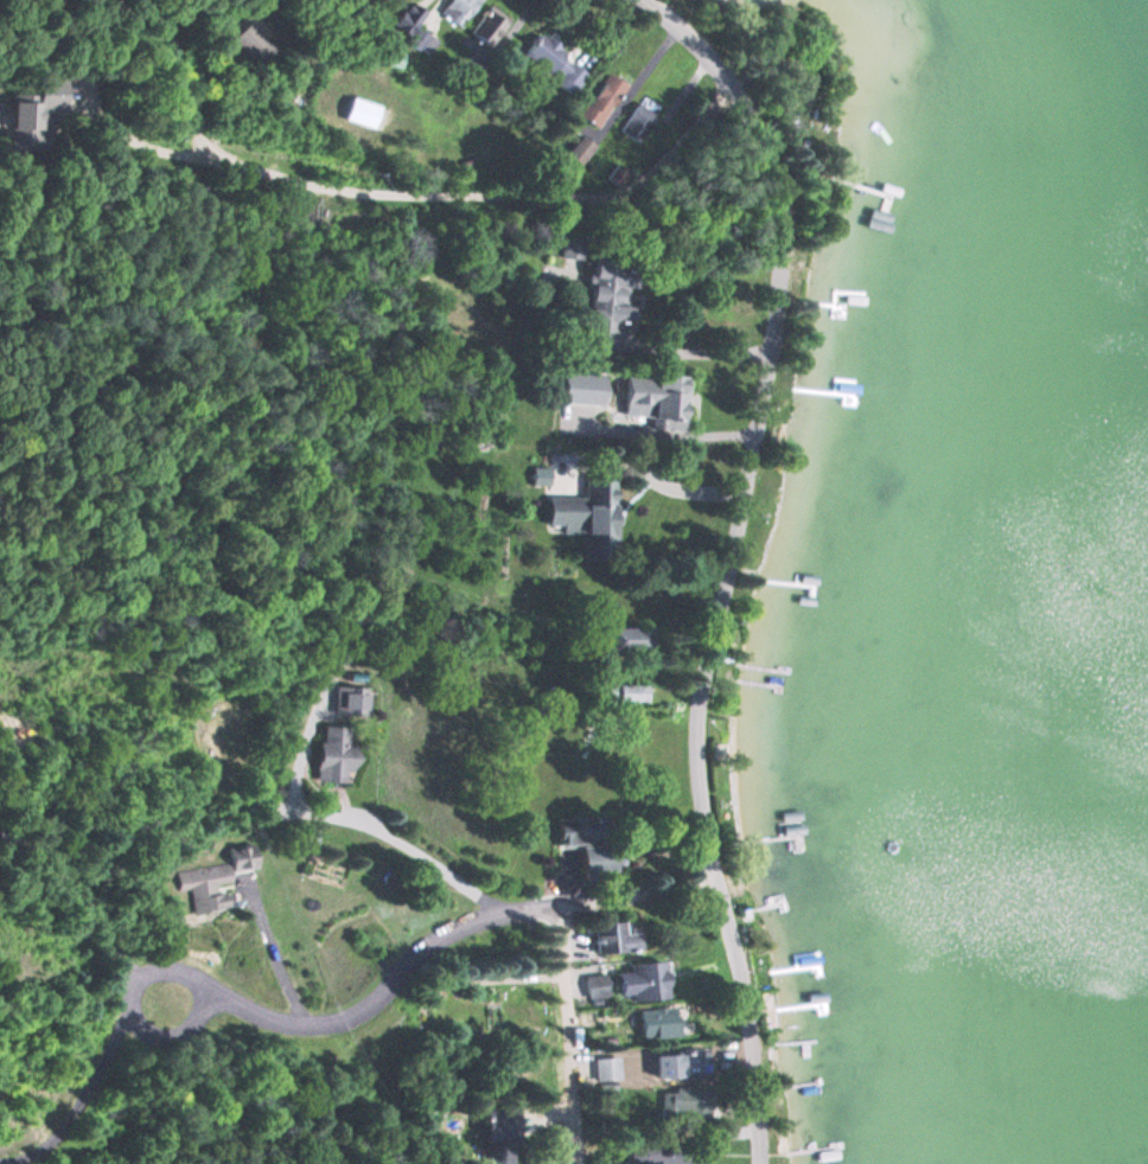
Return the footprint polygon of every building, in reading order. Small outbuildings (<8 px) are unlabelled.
[(459,27),(480,0),(449,0),(439,12),(459,27)] [(467,32),(487,48),(509,22),(489,5),(467,32)] [(275,49),(248,22),(231,39),(258,66),(275,49)] [(571,96),(585,71),(563,59),(568,51),(535,33),(520,60),(554,79),(551,84),(571,96)] [(400,61),(387,56),(384,63),(397,68),(400,61)] [(626,85),(607,71),(575,115),(594,129),(626,85)] [(62,112),(64,76),(38,75),(37,96),(12,94),(8,150),(43,152),(45,111),(62,112)] [(618,129),(637,142),(659,108),(640,96),(618,129)] [(378,132),(385,108),(351,97),(343,120),(378,132)] [(576,172),(592,143),(576,135),(560,163),(576,172)] [(579,258),(581,243),(561,240),(559,255),(579,258)] [(630,260),(590,258),(586,343),(626,345),(630,260)] [(687,376),(627,372),(625,403),(652,405),(650,429),(685,431),(687,376)] [(616,480),(582,480),(582,496),(546,496),(546,526),(560,526),(560,534),(584,534),(584,553),(616,553),(616,480)] [(651,652),(652,633),(614,632),(613,651),(651,652)] [(646,703),(646,684),(613,684),(613,703),(646,703)] [(333,715),(366,715),(366,688),(333,688),(333,715)] [(353,784),(355,749),(347,749),(348,728),(320,727),(317,782),(353,784)] [(636,737),(611,737),(611,755),(636,755),(636,737)] [(616,873),(616,845),(599,845),(599,818),(556,818),(556,845),(581,845),(581,873),(616,873)] [(193,914),(229,908),(226,891),(218,893),(217,886),(232,883),(230,872),(257,867),(252,843),(227,847),(229,861),(174,871),(177,891),(188,889),(193,914)] [(595,954),(639,952),(638,933),(625,934),(624,923),(593,925),(595,954)] [(627,970),(615,971),(618,998),(668,991),(664,961),(626,966),(627,970)] [(681,1036),(679,1005),(638,1008),(640,1039),(681,1036)] [(659,1051),(659,1080),(708,1080),(708,1051),(659,1051)] [(616,1058),(592,1059),(593,1075),(616,1074),(616,1058)] [(709,1119),(710,1089),(660,1088),(659,1118),(709,1119)] [(486,1163),(516,1163),(516,1136),(526,1136),(525,1110),(486,1110),(486,1163)] [(700,1143),(629,1143),(629,1163),(700,1163),(700,1143)]
